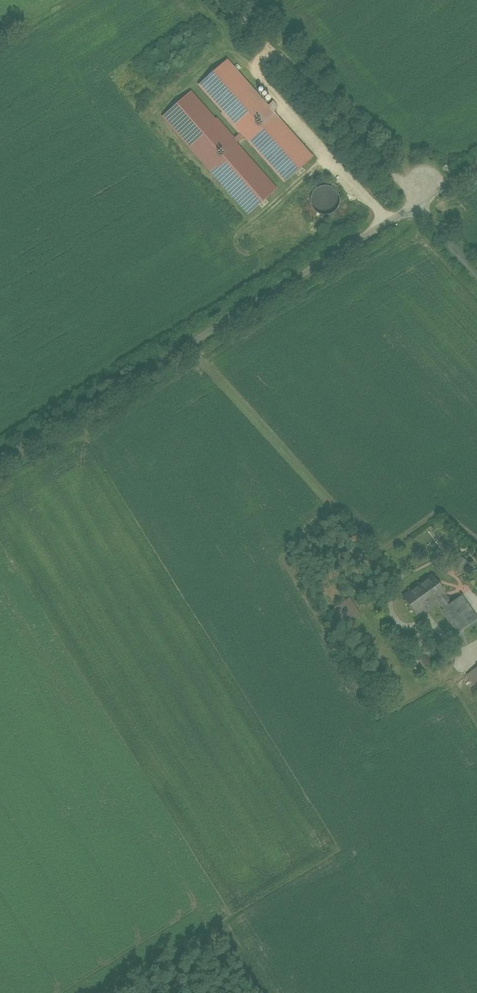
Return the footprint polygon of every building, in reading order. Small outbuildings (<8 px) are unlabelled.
[(314,155),(227,57),(197,83),(284,181),(314,155)] [(277,187),(190,89),(160,116),(248,213),(277,187)] [(316,211),(320,213),(325,213),(330,212),(334,209),(336,206),(338,202),(338,198),(336,193),(334,190),(330,187),(326,186),(322,186),(318,188),(314,190),(311,194),(310,199),(311,203),(313,208),(316,211)] [(448,548),(453,547),(450,536),(445,538),(448,548)] [(401,593),(416,614),(437,599),(442,607),(452,600),(432,572),(401,593)] [(461,594),(452,600),(442,607),(440,609),(457,632),(476,617),(476,615),(461,594)] [(349,597),(332,606),(343,625),(360,615),(349,597)]
